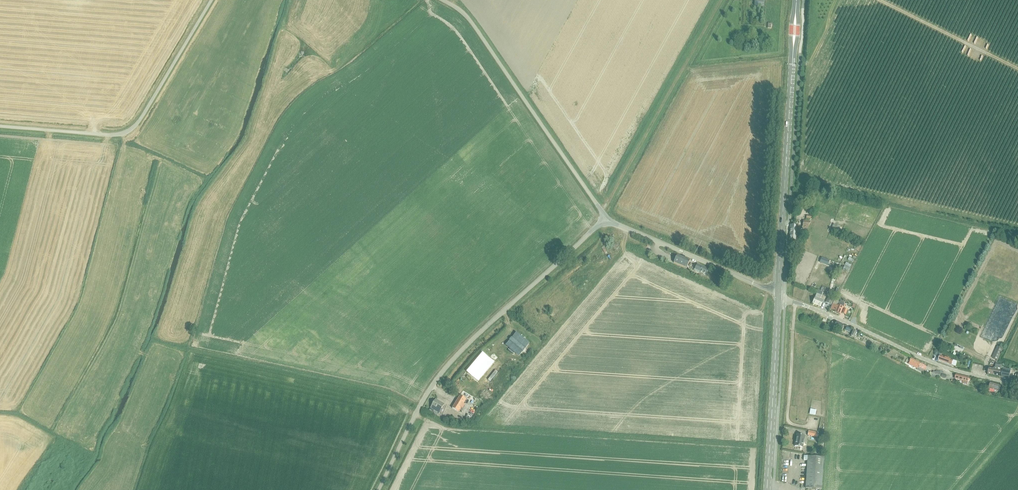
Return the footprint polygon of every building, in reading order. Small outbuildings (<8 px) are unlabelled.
[(803,220),(803,229),(807,229),(811,221),(803,220)] [(798,242),(800,225),(791,225),(790,241),(798,242)] [(674,263),(687,268),(690,260),(683,257),(677,254),(676,257),(676,258),(674,263)] [(829,261),(823,258),(822,258),(820,262),(825,264),(828,265),(831,266),(841,270),(842,268),(843,266),(829,261)] [(706,274),(708,269),(697,263),(694,268),(706,274)] [(823,302),(820,300),(823,293),(818,291),(813,303),(821,306),(823,302)] [(831,305),(834,300),(828,297),(826,303),(831,305)] [(845,304),(834,300),(831,309),(835,311),(835,312),(840,315),(845,304)] [(842,330),(844,325),(836,322),(836,323),(832,322),(831,325),(842,330)] [(509,343),(508,343),(509,343),(510,344),(510,345),(511,345),(512,346),(513,346),(513,347),(511,349),(510,349),(511,349),(514,352),(515,352),(516,350),(517,350),(519,351),(519,352),(520,352),(521,353),(522,352),(522,351),(523,351),(524,349),(525,350),(526,349),(526,348),(527,347),(526,347),(527,346),(526,346),(527,346),(528,345),(528,344),(529,343),(530,343),(530,342),(529,342),(529,341),(528,341),(527,340),(526,339),(525,338),(523,336),(522,336),(522,335),(521,335),(520,334),(519,333),(518,332),(517,332),(517,333),(516,334),(515,335),(514,336),(513,336),(512,338),(511,338),(512,339),(511,340),(510,341),(509,342),(509,343)] [(997,350),(993,358),(998,360),(1003,349),(1002,348),(997,346),(996,349),(997,350)] [(484,353),(467,371),(477,380),(493,362),(484,353)] [(940,356),(938,360),(941,361),(952,365),(953,361),(943,357),(940,356)] [(910,362),(909,364),(918,369),(917,370),(923,374),(925,371),(927,366),(921,363),(912,358),(910,362)] [(989,375),(989,374),(1000,377),(1001,371),(1002,366),(996,365),(995,368),(995,369),(988,368),(987,372),(988,372),(988,374),(989,375)] [(1009,379),(1011,370),(1006,369),(1005,372),(1003,371),(1001,377),(1009,379)] [(956,374),(955,379),(963,381),(962,384),(967,385),(968,381),(970,381),(971,378),(956,374)] [(990,382),(989,389),(986,388),(985,391),(988,392),(989,389),(1000,392),(1000,391),(1002,392),(1004,386),(1001,385),(990,382)] [(458,412),(466,399),(460,396),(452,409),(458,412)] [(439,413),(444,405),(435,400),(431,408),(439,413)] [(803,448),(805,436),(797,434),(795,446),(803,448)] [(804,456),(804,460),(807,461),(806,488),(822,489),(824,458),(804,456)]
